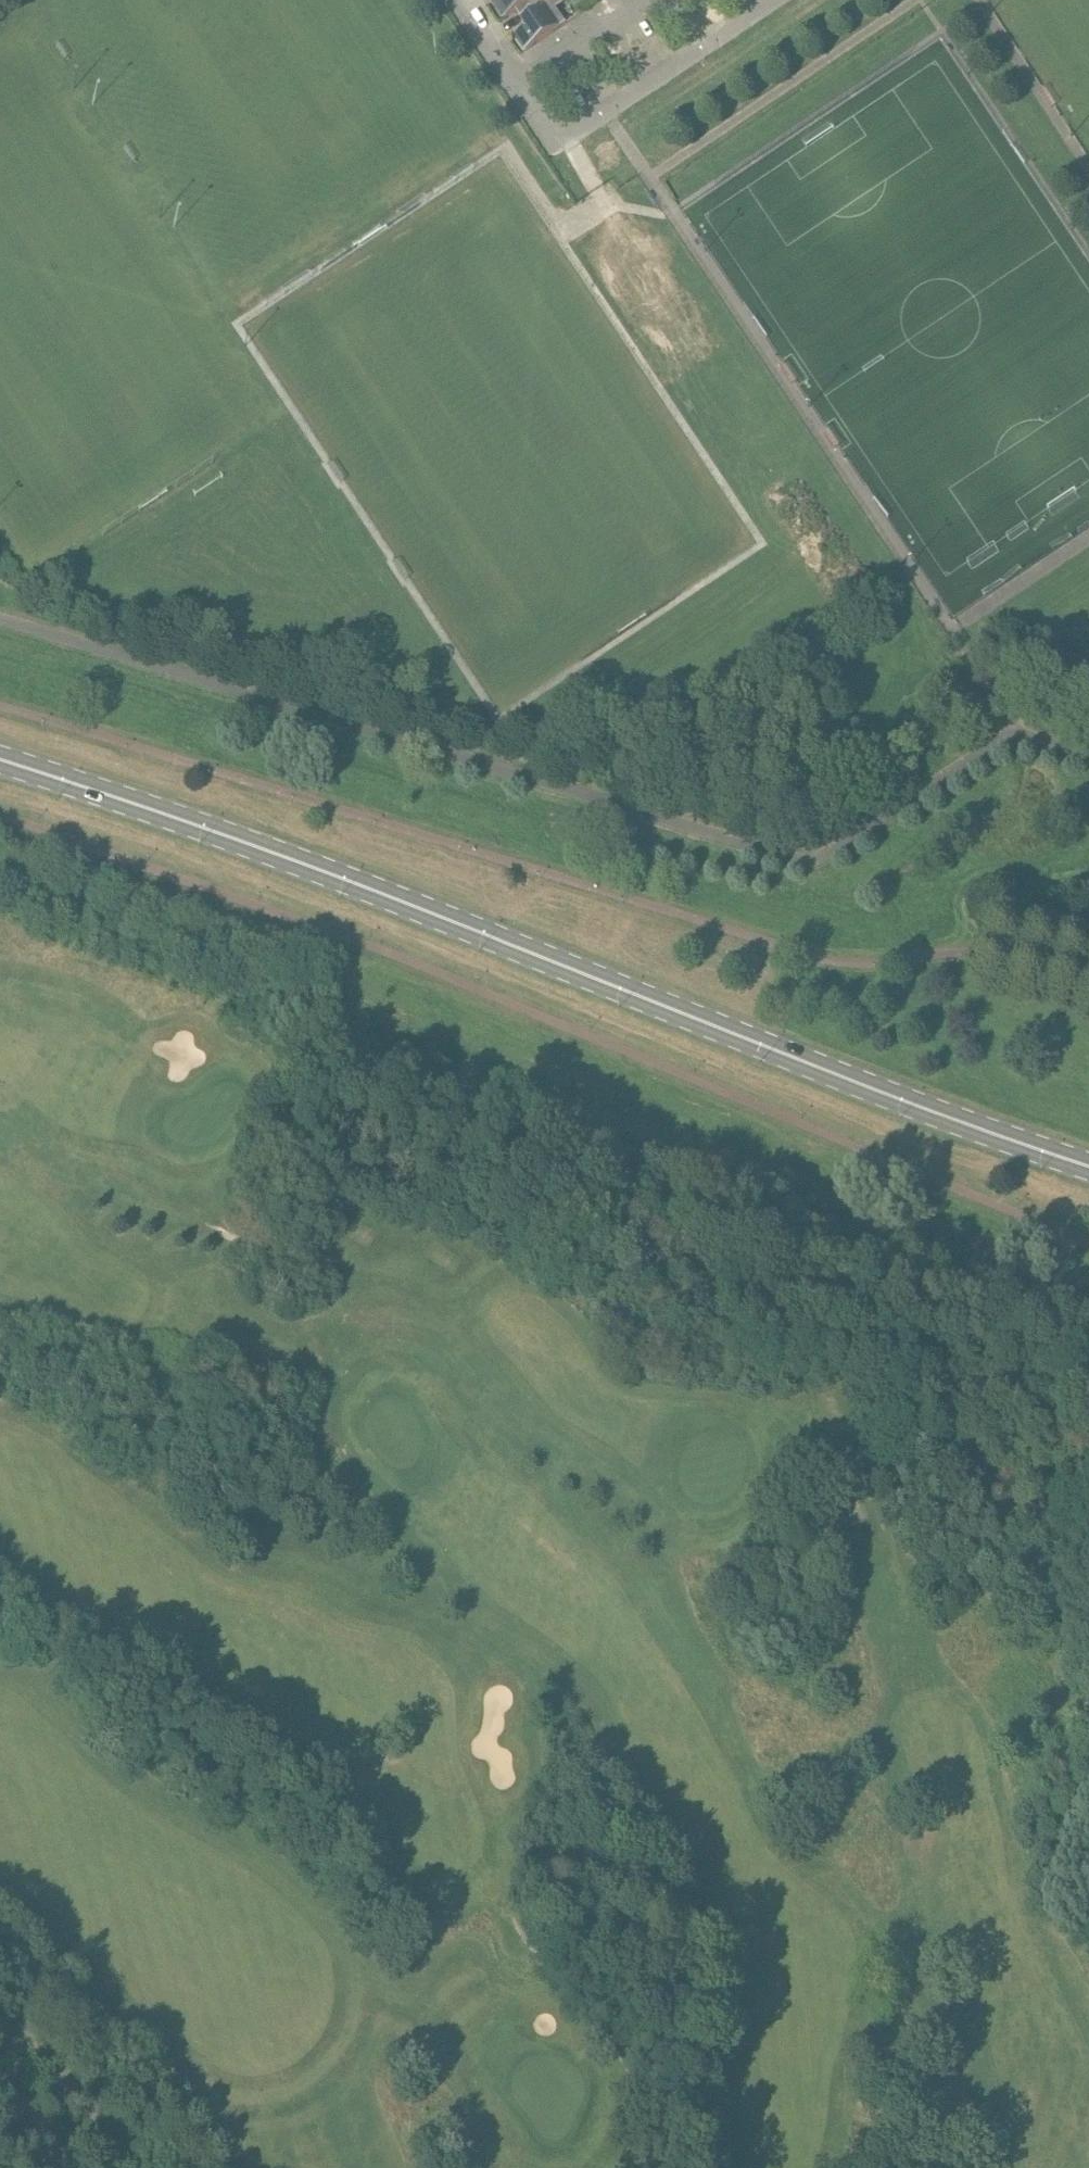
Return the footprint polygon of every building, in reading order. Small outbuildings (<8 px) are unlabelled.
[(496,2),(507,18),(517,12),(534,0),(498,0),(496,2)] [(517,12),(524,22),(523,23),(524,25),(525,24),(528,28),(518,34),(528,50),(526,51),(527,52),(567,25),(566,24),(556,10),(571,0),(534,0),(517,12)]
